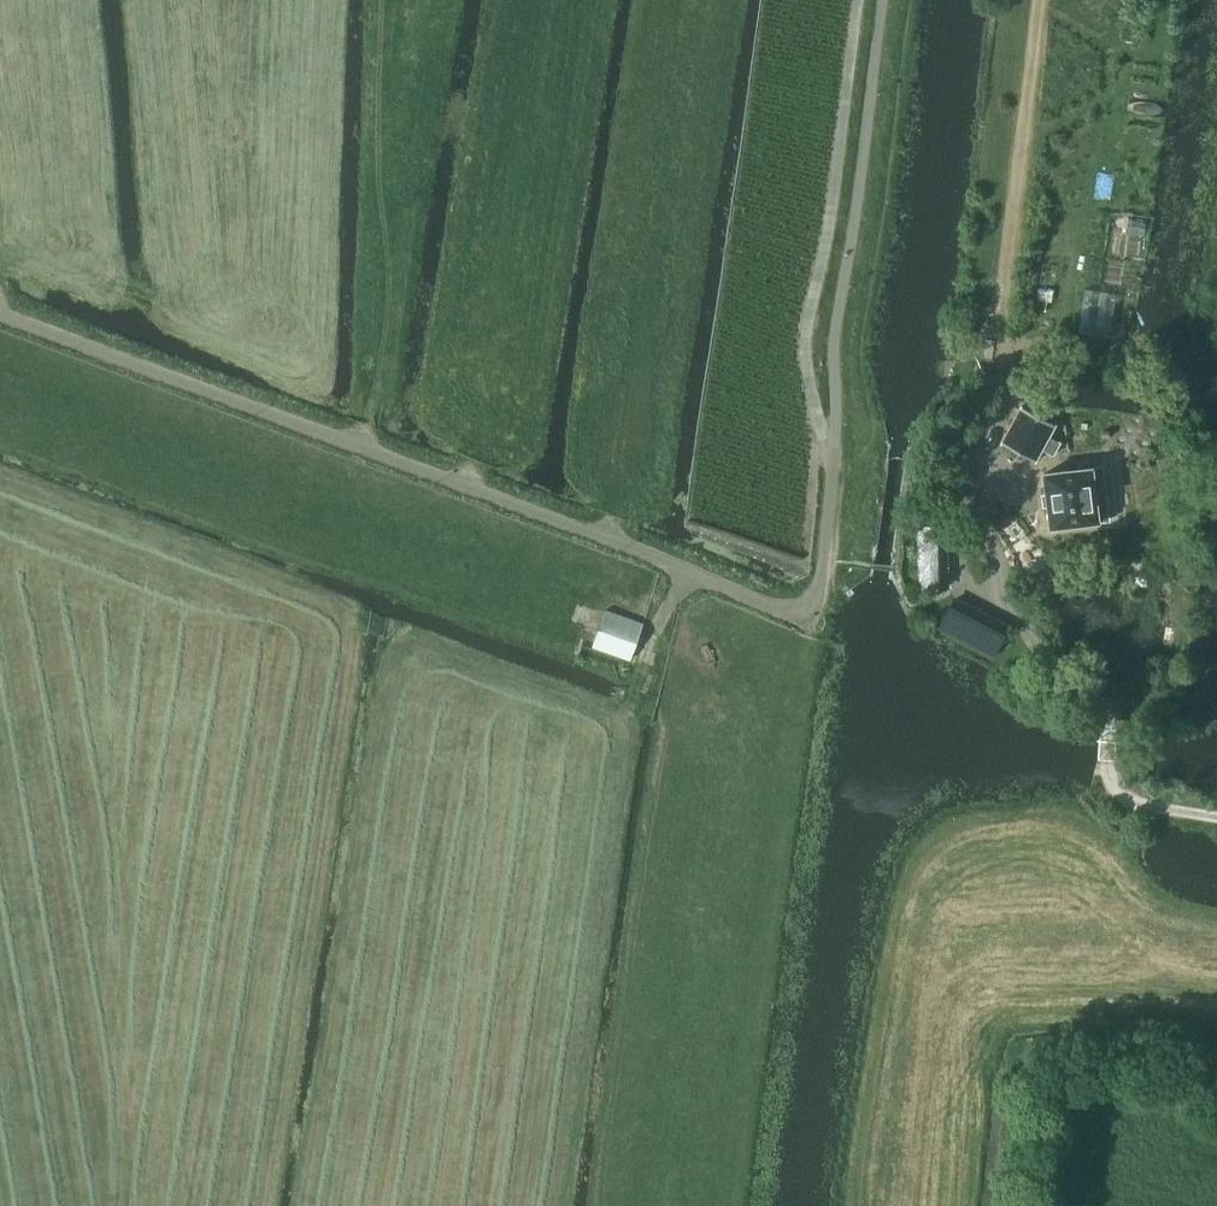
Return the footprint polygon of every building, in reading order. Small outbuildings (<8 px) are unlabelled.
[(1002,441),(1001,443),(1003,444),(1004,444),(1012,448),(1012,449),(1013,449),(1014,446),(1025,452),(1023,455),(1024,455),(1033,460),(1035,461),(1036,459),(1041,449),(1052,455),(1059,442),(1048,436),(1054,426),(1055,424),(1053,422),(1053,423),(1023,407),(1024,407),(1021,405),(1020,408),(1003,441),(1002,441)] [(1077,470),(1061,472),(1060,472),(1047,473),(1044,473),(1044,476),(1045,476),(1047,493),(1046,493),(1046,495),(1047,495),(1048,505),(1048,507),(1050,524),(1050,527),(1053,526),(1095,521),(1098,521),(1098,520),(1106,519),(1106,520),(1108,520),(1108,518),(1102,468),(1102,466),(1100,466),(1100,467),(1092,468),(1092,467),(1089,468),(1079,470),(1077,470)] [(918,547),(944,546),(943,525),(917,526),(918,547)] [(954,599),(939,627),(975,646),(993,655),(1008,627),(989,618),(954,599)] [(592,646),(629,660),(642,625),(604,611),(595,635),(592,646)]
